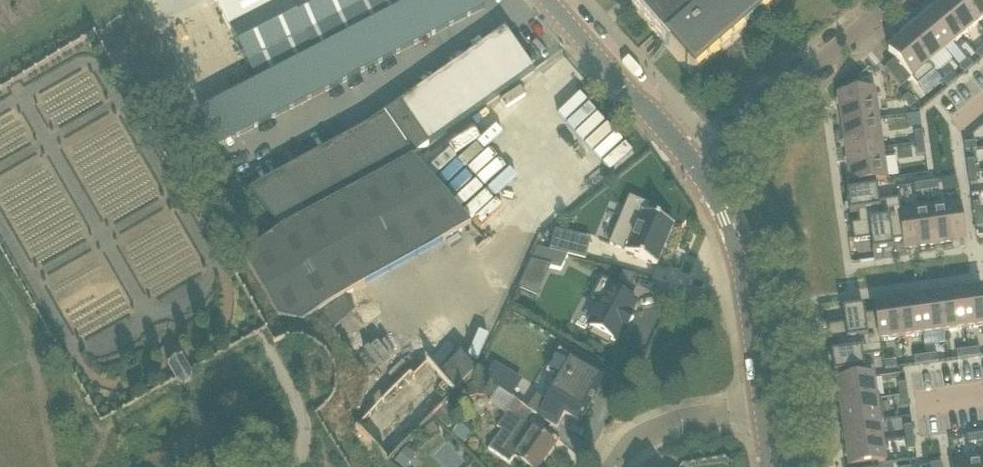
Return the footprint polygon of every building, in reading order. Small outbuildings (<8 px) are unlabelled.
[(306,34),(348,12),(370,0),(215,0),(244,55),(232,61),(244,82),(255,76),(257,80),(313,49),(306,34)] [(477,12),(471,0),(413,0),(340,38),(358,74),(477,12)] [(634,5),(632,8),(693,78),(694,77),(695,78),(695,77),(695,78),(697,77),(696,76),(697,76),(696,75),(706,67),(707,67),(708,67),(709,66),(709,65),(719,56),(720,56),(721,55),(722,54),(721,54),(731,45),(732,45),(734,44),(733,44),(734,44),(733,43),(743,34),(744,35),(744,34),(745,35),(746,33),(745,31),(758,19),(760,21),(760,20),(761,21),(762,20),(762,19),(761,18),(772,9),(772,10),(773,10),(774,9),(774,8),(774,7),(782,0),(629,0),(634,5)] [(959,0),(951,0),(939,10),(962,37),(978,23),(959,0)] [(978,23),(982,19),(982,0),(959,0),(978,23)] [(922,23),(945,51),(962,37),(939,10),(922,23)] [(945,51),(922,23),(906,37),(929,65),(945,51)] [(429,144),(431,146),(536,75),(503,29),(400,104),(429,144)] [(94,36),(265,331),(191,373),(191,374),(191,375),(267,332),(268,331),(95,33),(0,91),(0,93),(94,36)] [(889,52),(895,60),(886,67),(902,87),(929,65),(906,37),(889,52)] [(973,66),(968,60),(959,68),(964,74),(973,66)] [(918,84),(925,94),(942,81),(935,71),(918,84)] [(952,74),(943,81),(948,87),(957,80),(952,74)] [(839,94),(843,124),(878,119),(874,89),(839,94)] [(902,100),(910,109),(916,104),(908,95),(902,100)] [(410,157),(429,144),(400,104),(372,123),(328,148),(246,193),(273,232),(306,217),(413,159),(410,157)] [(882,149),(878,119),(843,124),(847,154),(882,149)] [(922,132),(914,133),(916,144),(924,143),(922,132)] [(965,152),(973,151),(971,135),(964,141),(965,152)] [(924,143),(916,144),(918,156),(926,155),(924,143)] [(859,184),(876,181),(887,180),(882,149),(847,154),(851,185),(859,184)] [(967,163),(975,162),(973,151),(965,152),(967,163)] [(337,326),(356,311),(345,296),(472,226),(413,159),(306,217),(243,254),(278,314),(337,326)] [(899,209),(900,208),(899,199),(879,202),(876,181),(859,184),(860,191),(847,193),(850,214),(857,213),(859,224),(851,225),(891,220),(889,210),(899,209)] [(926,184),(927,191),(939,190),(938,182),(926,184)] [(977,182),(970,183),(971,194),(979,193),(977,182)] [(916,193),(927,191),(926,184),(915,185),(916,193)] [(971,194),(973,206),(981,205),(979,193),(971,194)] [(626,253),(657,266),(674,226),(645,213),(648,206),(630,198),(610,245),(627,252),(626,253)] [(930,209),(935,244),(966,240),(960,204),(930,209)] [(899,209),(905,248),(935,244),(930,209),(901,213),(900,208),(899,209)] [(891,220),(851,225),(854,242),(871,240),(873,253),(905,248),(899,209),(889,210),(891,220)] [(568,254),(573,234),(555,230),(550,249),(568,254)] [(561,271),(569,256),(538,248),(531,262),(552,268),(561,271)] [(626,333),(634,317),(631,315),(636,305),(625,298),(628,293),(602,279),(592,298),(601,303),(589,327),(594,330),(591,335),(609,344),(611,339),(617,342),(622,331),(626,333)] [(961,294),(966,329),(982,327),(982,291),(961,294)] [(961,294),(939,297),(944,332),(966,329),(961,294)] [(939,297),(918,300),(923,335),(944,332),(939,297)] [(896,303),(901,338),(923,335),(918,300),(896,303)] [(882,345),(881,341),(901,338),(896,303),(875,306),(881,346),(882,345)] [(864,308),(843,310),(844,324),(827,326),(830,343),(869,337),(870,347),(881,346),(875,306),(874,306),(875,314),(865,315),(864,308)] [(838,342),(839,353),(831,354),(834,375),(848,373),(849,381),(866,378),(863,358),(883,355),(882,345),(881,346),(870,347),(869,337),(830,343),(830,344),(838,342)] [(980,348),(969,350),(970,358),(981,356),(980,348)] [(547,400),(536,394),(528,408),(558,426),(565,413),(579,421),(606,376),(560,349),(547,371),(560,378),(547,400)] [(958,359),(970,358),(969,350),(957,352),(958,359)] [(937,354),(926,356),(927,364),(939,362),(937,354)] [(915,366),(927,364),(926,356),(914,358),(915,366)] [(476,373),(460,357),(439,378),(425,363),(413,376),(409,373),(355,427),(386,464),(476,373)] [(191,375),(191,374),(191,373),(183,359),(167,367),(175,382),(176,382),(177,383),(184,387),(192,383),(191,375)] [(896,360),(884,362),(885,370),(897,368),(896,360)] [(484,380),(512,396),(522,380),(494,363),(484,380)] [(484,380),(490,369),(482,364),(476,374),(484,380)] [(873,377),(866,378),(849,381),(837,382),(841,405),(876,400),(873,377)] [(900,396),(908,395),(906,383),(898,385),(900,396)] [(484,384),(467,385),(468,405),(486,403),(484,384)] [(909,407),(908,395),(900,396),(902,408),(909,407)] [(841,405),(844,426),(879,421),(876,400),(841,405)] [(449,428),(461,415),(448,404),(437,417),(449,428)] [(882,442),(879,421),(844,426),(847,447),(882,442)] [(555,445),(524,423),(505,451),(529,466),(540,466),(555,445)] [(906,439),(914,438),(912,426),(904,427),(906,439)] [(979,435),(968,436),(969,444),(981,443),(979,435)] [(906,439),(908,451),(916,450),(914,438),(906,439)] [(885,465),(882,442),(847,447),(849,466),(870,466),(878,466),(885,465)] [(416,456),(406,448),(395,461),(402,466),(407,466),(416,456)] [(982,459),(952,463),(953,466),(982,466),(982,460),(982,459)]
